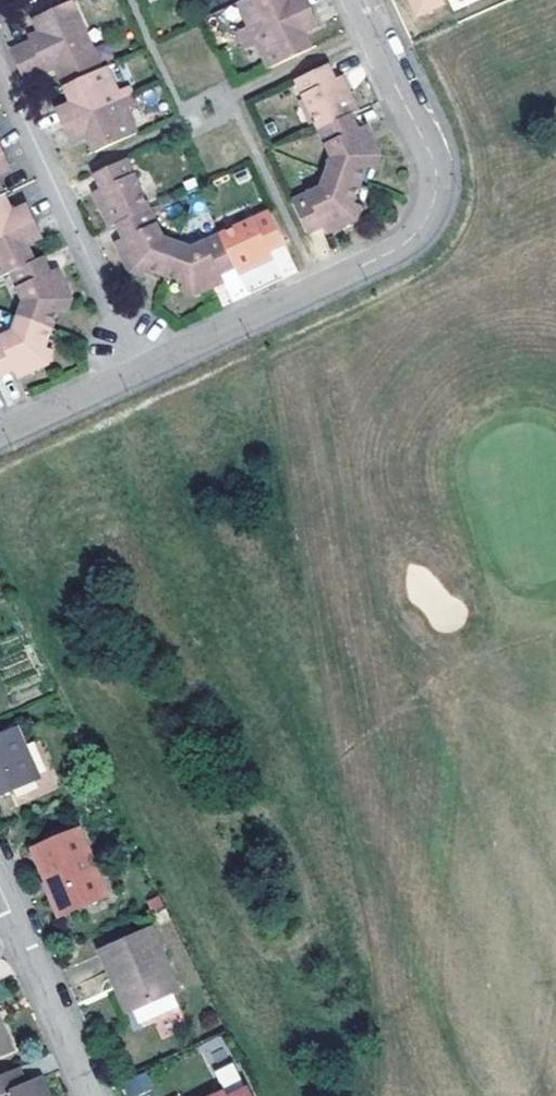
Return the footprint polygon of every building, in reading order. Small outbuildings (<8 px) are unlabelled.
[(244,39),(310,6),(307,0),(241,0),(238,1),(249,25),(240,30),(244,39)] [(414,17),(441,5),(439,0),(406,0),(414,17)] [(23,83),(54,69),(62,65),(71,84),(100,69),(69,4),(35,20),(40,32),(26,39),(28,45),(10,53),(23,83)] [(309,47),(301,29),(317,22),(310,6),(244,39),(248,47),(258,43),(269,66),(309,47)] [(295,76),(317,125),(349,110),(356,107),(347,88),(340,91),(331,73),(326,62),(295,76)] [(54,69),(63,88),(71,84),(62,65),(54,69)] [(100,69),(71,84),(63,88),(71,105),(56,112),(64,128),(129,96),(125,86),(114,91),(104,67),(100,69)] [(339,70),(331,73),(340,91),(347,88),(339,70)] [(133,105),(129,96),(64,128),(71,143),(85,136),(93,153),(134,134),(123,110),(133,105)] [(330,152),(325,169),(358,180),(365,161),(372,158),(376,148),(370,137),(363,140),(355,123),(349,110),(317,125),(330,152)] [(362,120),(355,123),(363,140),(370,137),(362,120)] [(11,173),(4,157),(0,158),(0,178),(11,173)] [(107,206),(100,210),(109,229),(116,226),(147,210),(124,162),(94,176),(99,188),(107,206)] [(335,215),(340,224),(351,218),(355,209),(352,199),(358,180),(325,169),(320,184),(293,197),(307,228),(320,222),(335,215)] [(92,191),(100,210),(107,206),(99,188),(92,191)] [(34,225),(27,208),(12,215),(5,199),(0,201),(0,241),(34,225)] [(129,255),(122,258),(128,272),(136,275),(147,270),(163,276),(174,243),(160,237),(147,210),(116,226),(122,239),(129,255)] [(252,257),(268,249),(280,243),(266,214),(218,236),(233,268),(236,274),(255,265),(252,257)] [(325,230),(340,224),(335,215),(320,222),(325,230)] [(34,225),(0,241),(0,281),(12,275),(34,264),(26,247),(41,240),(34,225)] [(190,249),(174,243),(163,276),(182,282),(187,293),(192,295),(206,289),(203,282),(219,274),(233,268),(218,236),(190,249)] [(115,242),(122,258),(129,255),(122,239),(115,242)] [(252,257),(255,265),(272,257),(268,249),(252,257)] [(26,305),(21,319),(53,330),(60,311),(71,306),(62,287),(56,290),(48,271),(43,260),(34,264),(12,275),(26,305)] [(54,268),(48,271),(56,290),(62,287),(54,268)] [(221,281),(219,274),(203,282),(206,289),(221,281)] [(53,330),(21,319),(15,333),(0,341),(0,379),(14,373),(29,365),(32,371),(51,362),(46,350),(53,330)] [(17,379),(32,371),(29,365),(14,373),(17,379)] [(0,737),(0,797),(38,780),(15,730),(0,737)] [(41,836),(45,845),(73,834),(69,824),(41,836)] [(54,881),(67,912),(107,895),(79,831),(73,834),(45,845),(34,850),(48,883),(54,881)] [(48,883),(62,914),(67,912),(54,881),(48,883)] [(151,928),(101,951),(115,981),(120,979),(132,1007),(177,987),(151,928)] [(11,1048),(0,1023),(0,1053),(11,1048)] [(209,1067),(230,1055),(218,1034),(197,1047),(209,1067)] [(233,1062),(214,1069),(221,1089),(240,1081),(233,1062)] [(0,1074),(0,1095),(46,1095),(38,1080),(24,1086),(15,1067),(0,1074)] [(141,1074),(126,1081),(133,1095),(147,1088),(141,1074)]
